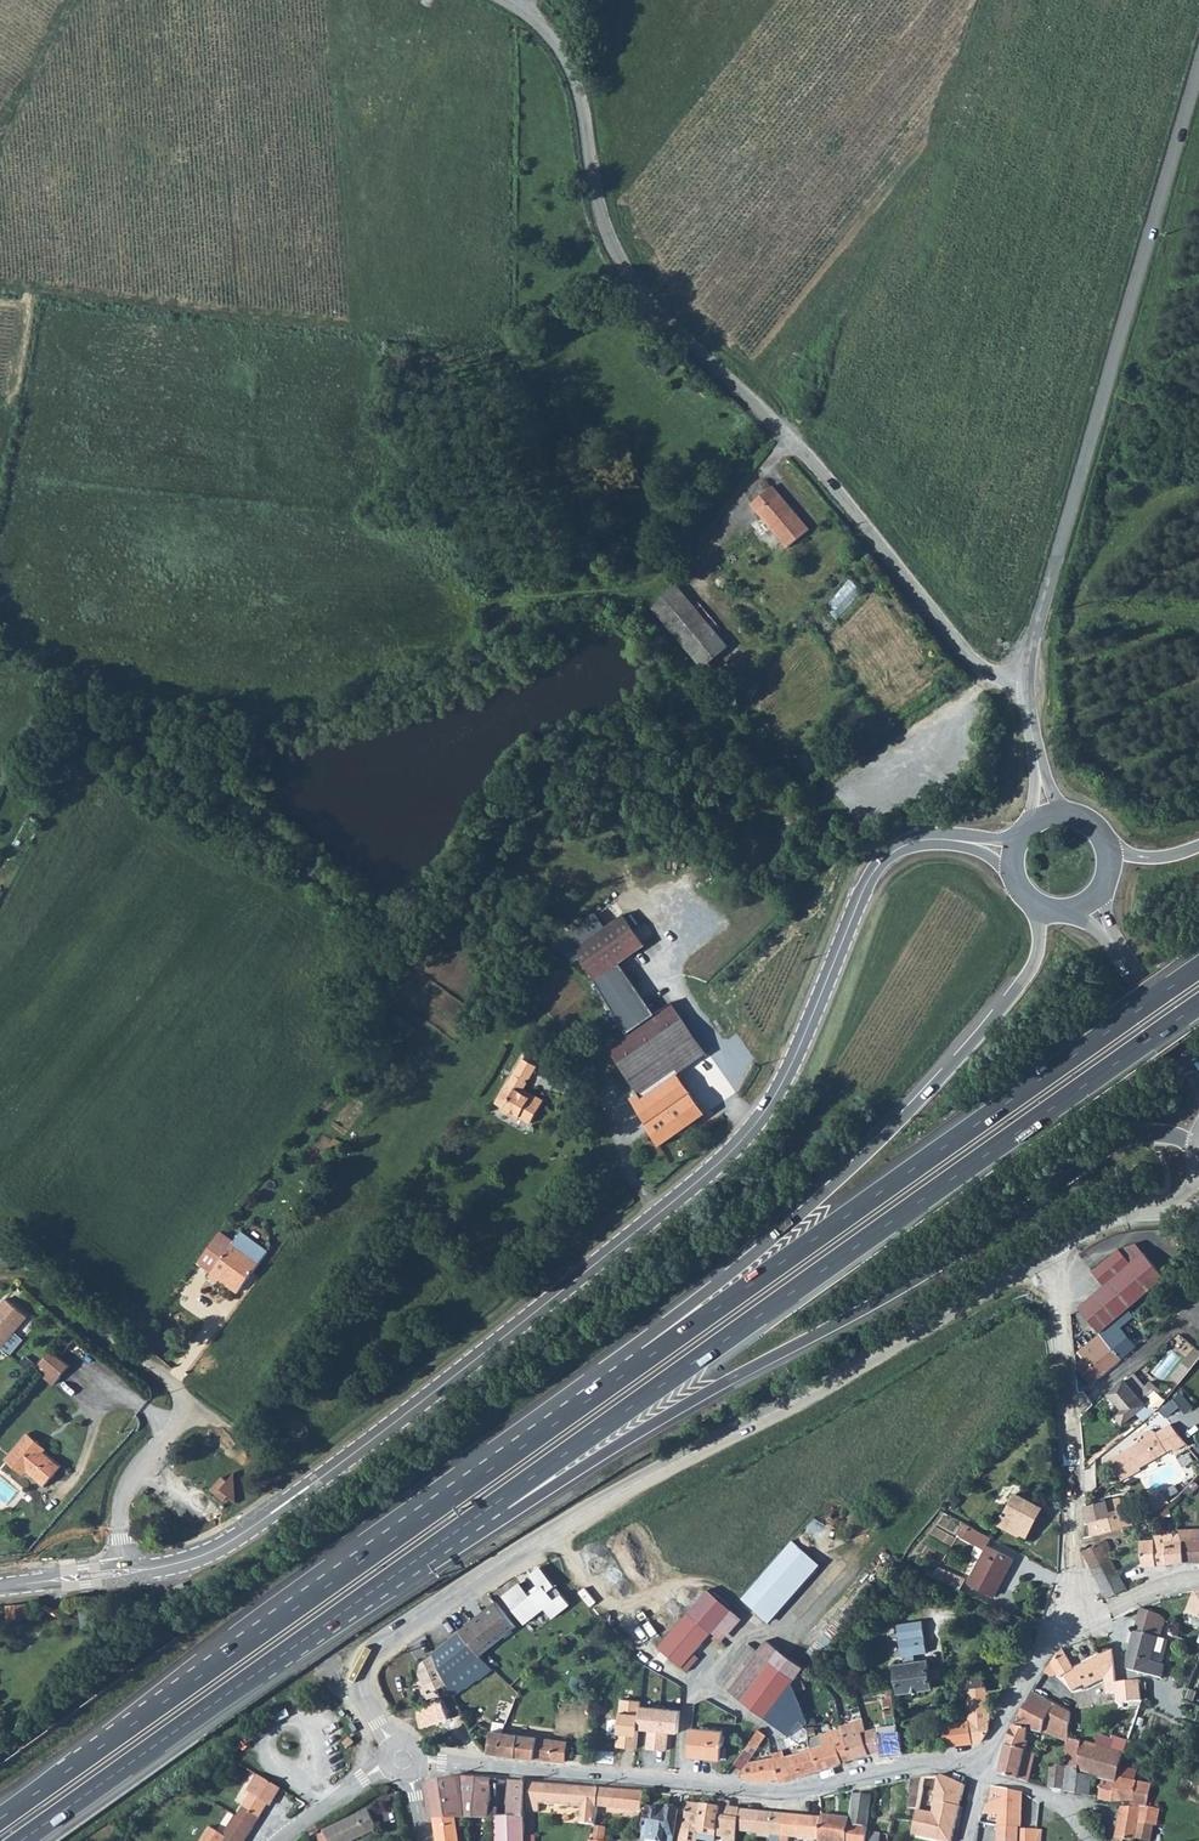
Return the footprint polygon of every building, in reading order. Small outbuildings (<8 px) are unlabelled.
[(666,350),(654,362),(665,373),(677,361),(666,350)] [(772,485),(751,502),(788,546),(808,529),(772,485)] [(850,579),(829,606),(841,616),(863,589),(850,579)] [(674,581),(653,607),(703,666),(728,645),(674,581)] [(646,944),(624,914),(574,949),(596,979),(620,962),(646,944)] [(637,927),(646,938),(654,932),(645,921),(637,927)] [(620,962),(596,979),(628,1034),(657,1014),(620,962)] [(628,1034),(608,1048),(643,1097),(708,1052),(673,1003),(657,1014),(628,1034)] [(394,1012),(385,1023),(405,1039),(414,1027),(394,1012)] [(520,1117),(522,1118),(532,1098),(523,1092),(526,1087),(539,1067),(524,1057),(495,1101),(505,1108),(503,1112),(517,1121),(520,1117)] [(526,1087),(523,1092),(532,1098),(535,1093),(526,1087)] [(532,1098),(522,1118),(530,1123),(546,1100),(535,1093),(532,1098)] [(235,1239),(223,1231),(199,1262),(211,1272),(209,1276),(217,1282),(220,1280),(238,1293),(269,1250),(242,1230),(235,1239)] [(1118,1249),(1130,1262),(1143,1251),(1135,1242),(1118,1249)] [(1100,1333),(1112,1323),(1165,1277),(1143,1251),(1130,1262),(1118,1249),(1093,1271),(1104,1284),(1078,1307),(1100,1333)] [(7,1297),(0,1305),(0,1346),(1,1347),(28,1315),(7,1297)] [(1074,1364),(1091,1383),(1133,1347),(1112,1323),(1100,1333),(1078,1352),(1082,1357),(1074,1364)] [(1191,1369),(1198,1357),(1198,1352),(1194,1348),(1182,1363),(1191,1369)] [(36,1369),(54,1384),(69,1366),(51,1351),(36,1369)] [(1171,1378),(1178,1384),(1191,1369),(1182,1363),(1171,1378)] [(1108,1395),(1121,1410),(1115,1416),(1122,1424),(1137,1412),(1144,1420),(1158,1409),(1165,1400),(1159,1393),(1162,1390),(1151,1382),(1145,1387),(1133,1373),(1108,1395)] [(1171,1424),(1156,1434),(1155,1432),(1152,1430),(1147,1431),(1144,1435),(1145,1439),(1110,1460),(1124,1482),(1143,1470),(1142,1467),(1174,1448),(1176,1451),(1188,1444),(1171,1424)] [(11,1452),(22,1462),(20,1465),(27,1471),(44,1486),(61,1466),(44,1450),(42,1453),(35,1447),(39,1442),(28,1433),(11,1452)] [(39,1442),(35,1447),(42,1453),(44,1450),(46,1447),(39,1442)] [(11,1452),(5,1459),(23,1475),(27,1471),(20,1465),(22,1462),(11,1452)] [(222,1488),(229,1495),(236,1502),(238,1503),(235,1472),(228,1481),(222,1488)] [(212,1489),(225,1500),(229,1495),(222,1488),(228,1481),(223,1477),(212,1489)] [(1184,1491),(1190,1496),(1195,1491),(1189,1485),(1184,1491)] [(1148,1502),(1155,1512),(1168,1504),(1161,1494),(1148,1502)] [(1031,1516),(1037,1506),(1016,1495),(1000,1524),(1025,1537),(1035,1519),(1031,1516)] [(1083,1508),(1089,1538),(1129,1527),(1124,1504),(1118,1499),(1105,1502),(1083,1508)] [(1031,1516),(1035,1519),(1041,1508),(1037,1506),(1031,1516)] [(955,1534),(961,1538),(971,1526),(964,1523),(955,1534)] [(961,1538),(975,1545),(980,1548),(987,1535),(971,1526),(961,1538)] [(1140,1541),(1142,1566),(1166,1564),(1184,1562),(1182,1540),(1179,1532),(1172,1539),(1172,1541),(1154,1543),(1154,1540),(1140,1541)] [(970,1554),(980,1558),(987,1546),(991,1537),(987,1535),(980,1548),(975,1545),(970,1554)] [(1184,1562),(1198,1562),(1198,1538),(1182,1540),(1184,1562)] [(741,1598),(770,1623),(823,1566),(792,1541),(741,1598)] [(1083,1552),(1099,1583),(1119,1573),(1102,1541),(1083,1550),(1083,1552)] [(968,1581),(991,1594),(1006,1567),(1008,1569),(1013,1560),(987,1546),(980,1558),(968,1581)] [(518,1583),(501,1597),(523,1624),(542,1608),(550,1618),(568,1604),(560,1593),(553,1599),(547,1592),(554,1586),(539,1567),(528,1575),(538,1588),(528,1595),(518,1583)] [(932,1577),(959,1590),(965,1579),(938,1567),(934,1573),(932,1577)] [(991,1594),(994,1595),(1008,1569),(1006,1567),(991,1594)] [(1099,1583),(1107,1598),(1127,1588),(1119,1573),(1099,1583)] [(818,1657),(874,1592),(876,1590),(862,1577),(802,1644),(818,1657)] [(1195,1589),(1187,1613),(1198,1618),(1198,1590),(1195,1589)] [(474,1609),(476,1611),(479,1614),(494,1602),(489,1596),(474,1609)] [(16,1603),(18,1620),(34,1618),(33,1601),(16,1603)] [(473,1613),(496,1642),(514,1627),(494,1602),(479,1614),(476,1611),(473,1613)] [(1126,1662),(1127,1669),(1162,1678),(1165,1665),(1162,1664),(1168,1640),(1160,1638),(1165,1622),(1164,1619),(1160,1615),(1140,1609),(1126,1662)] [(688,1612),(658,1648),(686,1672),(699,1657),(694,1653),(712,1632),(688,1612)] [(459,1632),(479,1656),(496,1642),(473,1613),(466,1620),(468,1624),(459,1632)] [(922,1620),(898,1624),(903,1656),(905,1656),(907,1664),(916,1662),(915,1654),(927,1652),(922,1620)] [(453,1695),(492,1669),(479,1656),(459,1632),(434,1653),(449,1686),(453,1695)] [(717,1683),(766,1718),(792,1683),(797,1677),(803,1668),(766,1641),(756,1654),(747,1666),(736,1658),(717,1683)] [(736,1658),(747,1666),(756,1654),(745,1646),(736,1658)] [(1049,1664),(1056,1675),(1058,1678),(1064,1676),(1072,1691),(1083,1685),(1085,1688),(1114,1673),(1111,1649),(1073,1668),(1062,1649),(1049,1664)] [(449,1686),(434,1653),(423,1661),(421,1674),(429,1693),(449,1686)] [(895,1665),(899,1692),(932,1688),(931,1678),(935,1678),(934,1668),(930,1669),(928,1660),(916,1662),(907,1664),(895,1665)] [(1043,1673),(1051,1677),(1056,1675),(1049,1664),(1043,1673)] [(942,1724),(946,1746),(980,1741),(989,1728),(989,1703),(988,1691),(982,1677),(977,1672),(977,1669),(964,1672),(964,1680),(972,1680),(973,1687),(965,1688),(967,1720),(942,1724)] [(792,1683),(797,1696),(804,1694),(802,1690),(806,1688),(800,1674),(797,1677),(792,1683)] [(1116,1683),(1118,1704),(1142,1702),(1141,1690),(1140,1684),(1140,1680),(1116,1683)] [(741,1777),(756,1779),(756,1782),(779,1778),(780,1782),(818,1770),(811,1749),(809,1742),(808,1725),(797,1696),(792,1683),(766,1718),(787,1734),(784,1738),(787,1749),(772,1754),(773,1757),(748,1762),(741,1769),(741,1777)] [(1013,1727),(1028,1730),(1042,1732),(1067,1742),(1065,1766),(1078,1767),(1081,1741),(1067,1740),(1069,1713),(1032,1692),(1013,1727)] [(638,1730),(640,1706),(641,1702),(620,1700),(615,1749),(635,1751),(638,1730)] [(660,1708),(640,1706),(638,1730),(647,1731),(645,1750),(656,1751),(660,1708)] [(678,1710),(660,1708),(656,1751),(666,1752),(667,1734),(677,1734),(678,1710)] [(840,1726),(840,1729),(850,1760),(868,1754),(861,1731),(866,1730),(863,1720),(840,1726)] [(483,1753),(497,1755),(501,1733),(491,1732),(478,1723),(469,1736),(483,1753)] [(876,1727),(876,1728),(877,1733),(896,1731),(895,1724),(876,1727)] [(344,1729),(351,1736),(355,1732),(349,1725),(344,1729)] [(1013,1727),(1004,1745),(997,1774),(1028,1782),(1035,1753),(1025,1750),(1027,1741),(1025,1741),(1028,1730),(1013,1727)] [(861,1731),(868,1754),(879,1751),(880,1756),(902,1753),(899,1731),(896,1731),(877,1733),(876,1728),(866,1730),(861,1731)] [(690,1756),(720,1759),(722,1732),(692,1729),(690,1756)] [(750,1741),(759,1747),(766,1735),(759,1729),(750,1741)] [(811,1749),(818,1770),(850,1760),(840,1729),(821,1735),(824,1744),(811,1749)] [(497,1755),(540,1761),(564,1763),(566,1742),(501,1733),(497,1755)] [(349,1737),(344,1743),(348,1747),(353,1741),(349,1737)] [(1076,1793),(1089,1796),(1094,1778),(1115,1783),(1117,1777),(1119,1766),(1123,1754),(1081,1741),(1078,1767),(1076,1793)] [(1047,1787),(1063,1790),(1065,1766),(1050,1765),(1047,1787)] [(1063,1790),(1076,1793),(1078,1767),(1065,1766),(1063,1790)] [(1117,1777),(1140,1782),(1141,1776),(1135,1775),(1137,1770),(1119,1766),(1117,1777)] [(241,1807),(259,1818),(267,1804),(270,1806),(281,1789),(257,1775),(247,1791),(249,1793),(241,1807)] [(909,1828),(912,1828),(911,1835),(934,1840),(951,1840),(963,1784),(938,1775),(931,1813),(916,1810),(914,1820),(910,1820),(909,1828)] [(434,1820),(456,1819),(488,1818),(491,1780),(454,1777),(425,1784),(431,1820),(434,1820)] [(1089,1796),(1112,1802),(1130,1800),(1129,1807),(1141,1807),(1146,1808),(1151,1784),(1140,1782),(1117,1777),(1115,1783),(1094,1778),(1089,1796)] [(909,1799),(918,1798),(921,1779),(909,1781),(909,1799)] [(511,1817),(523,1817),(525,1783),(513,1782),(511,1817)] [(527,1783),(526,1812),(537,1812),(538,1802),(580,1806),(579,1822),(594,1824),(596,1807),(597,1788),(527,1783)] [(983,1810),(993,1815),(998,1815),(998,1826),(1019,1826),(1021,1792),(991,1787),(988,1804),(985,1803),(983,1810)] [(596,1807),(639,1812),(642,1791),(597,1788),(596,1807)] [(848,1824),(866,1827),(870,1795),(852,1793),(849,1817),(848,1824)] [(715,1806),(687,1802),(684,1823),(680,1823),(677,1840),(699,1840),(700,1833),(709,1834),(711,1838),(715,1838),(715,1836),(723,1837),(722,1840),(735,1840),(736,1831),(739,1809),(728,1807),(728,1802),(716,1801),(715,1806)] [(202,1840),(244,1840),(259,1818),(241,1807),(224,1834),(211,1827),(202,1840)] [(657,1835),(662,1836),(662,1835),(674,1837),(679,1809),(667,1807),(666,1811),(647,1808),(642,1834),(657,1835)] [(1123,1840),(1126,1840),(1135,1840),(1135,1839),(1149,1840),(1150,1840),(1153,1826),(1156,1826),(1159,1810),(1146,1808),(1141,1807),(1129,1807),(1121,1807),(1115,1840),(1123,1840)] [(320,1840),(352,1840),(377,1829),(367,1809),(322,1831),(323,1833),(317,1836),(320,1840)] [(736,1831),(757,1833),(760,1811),(739,1809),(736,1831)] [(757,1836),(770,1837),(770,1835),(779,1836),(782,1813),(760,1811),(757,1833),(757,1836)] [(789,1837),(818,1840),(820,1817),(782,1813),(779,1836),(779,1840),(789,1840),(789,1837)] [(868,1827),(866,1827),(848,1824),(849,1817),(821,1814),(820,1817),(818,1840),(817,1840),(866,1840),(868,1827)] [(496,1840),(523,1840),(523,1836),(523,1817),(511,1817),(495,1817),(496,1840)] [(438,1840),(460,1840),(456,1819),(434,1820),(438,1840)] [(873,1831),(887,1833),(888,1822),(874,1820),(873,1831)] [(305,1831),(308,1837),(318,1830),(315,1825),(305,1831)] [(1038,1829),(1019,1826),(998,1826),(998,1840),(1038,1840),(1038,1829)] [(605,1828),(593,1827),(592,1840),(604,1840),(605,1828)]
